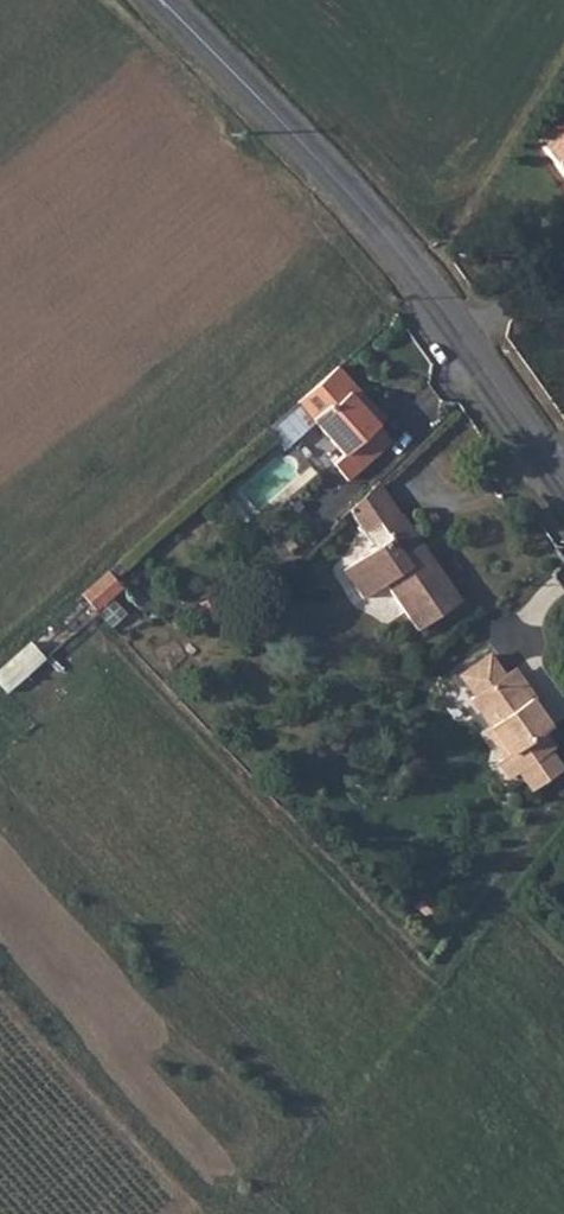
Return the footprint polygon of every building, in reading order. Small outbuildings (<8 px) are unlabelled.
[(540,148),(563,182),(563,132),(540,148)] [(352,395),(360,389),(340,366),(300,400),(343,451),(334,460),(348,477),(391,440),(380,427),(352,395)] [(387,421),(360,389),(352,395),(380,427),(387,421)] [(369,609),(390,593),(424,634),(464,603),(447,579),(370,489),(344,519),(364,541),(376,531),(391,548),(348,583),(369,609)] [(85,596),(97,608),(122,585),(110,573),(85,596)] [(50,659),(34,642),(0,673),(0,682),(11,694),(50,659)] [(495,655),(466,674),(480,695),(476,697),(513,753),(503,760),(514,777),(523,771),(554,751),(558,748),(547,730),(552,726),(516,671),(509,676),(495,655)] [(523,771),(535,788),(563,769),(563,765),(554,751),(523,771)]
